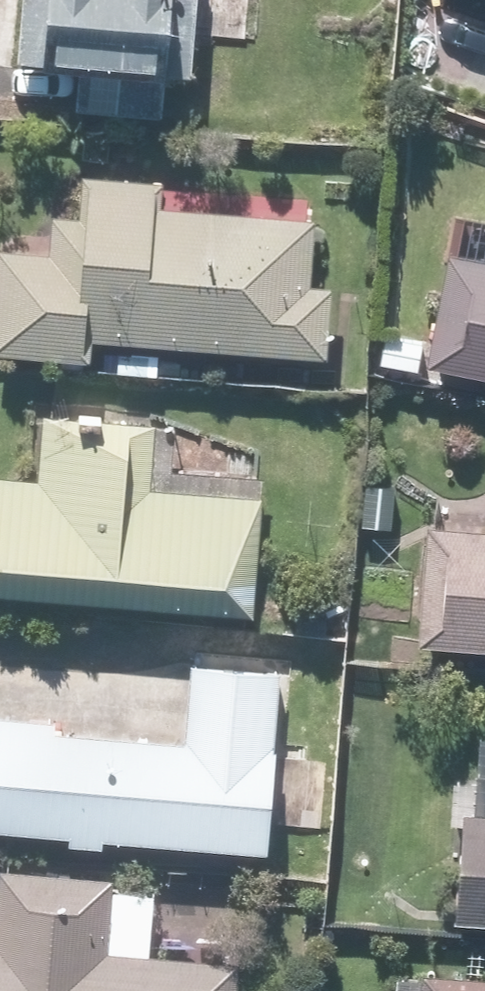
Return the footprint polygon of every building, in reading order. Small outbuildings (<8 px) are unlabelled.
[(72,71),(70,115),(162,120),(163,78),(189,79),(193,0),(20,0),(19,21),(0,20),(0,68),(72,71)] [(83,339),(326,358),(331,286),(312,285),(316,225),(153,212),(155,185),(83,179),(80,220),(49,217),(47,237),(1,234),(0,246),(0,356),(81,363),(83,339)] [(446,255),(428,341),(380,331),(374,363),(484,386),(484,231),(464,227),(458,258),(446,255)] [(167,349),(108,346),(106,379),(165,382),(167,349)] [(250,617),(262,458),(205,453),(203,471),(167,468),(170,431),(42,420),(37,483),(0,480),(0,597),(250,617)] [(417,527),(409,662),(461,665),(462,652),(484,653),(484,531),(417,527)] [(0,716),(0,831),(65,836),(64,847),(102,850),(103,840),(263,852),(278,672),(189,664),(183,742),(53,732),(54,720),(0,716)] [(441,921),(484,924),(484,737),(478,736),(475,782),(451,781),(441,921)] [(0,867),(0,990),(233,990),(235,960),(149,955),(153,893),(109,891),(110,874),(0,867)] [(392,970),(390,990),(484,990),(484,976),(392,970)]
